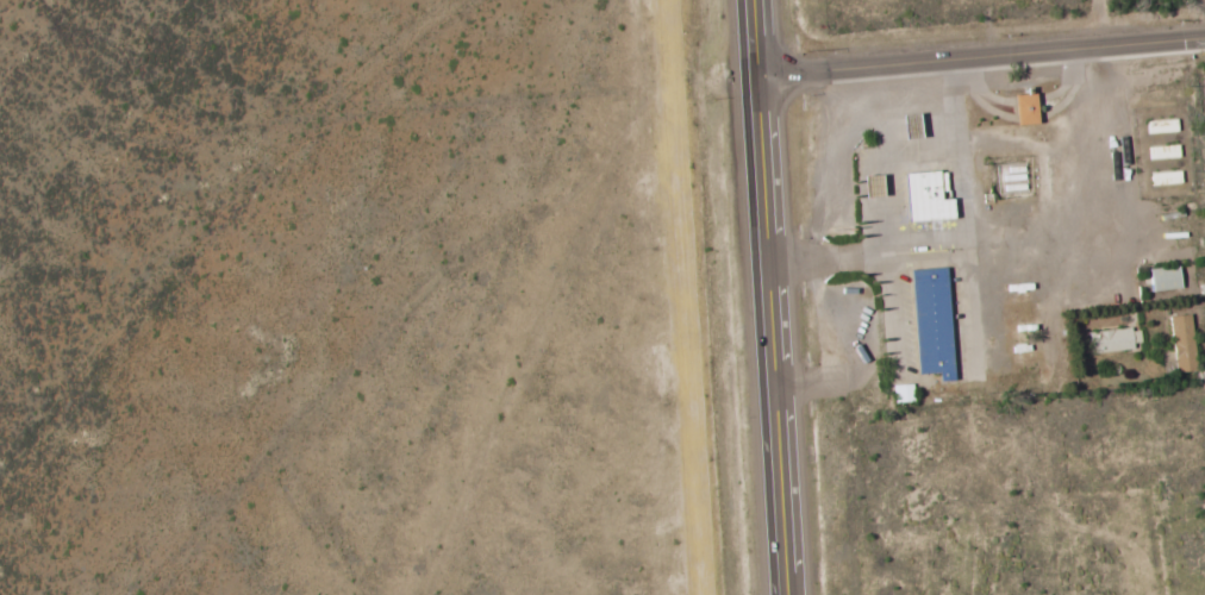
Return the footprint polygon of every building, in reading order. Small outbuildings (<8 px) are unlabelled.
[(1012,125),(1032,124),(1032,94),(1011,94),(1012,125)] [(1180,183),(1178,170),(1148,174),(1149,187),(1180,183)] [(901,173),(903,221),(949,219),(948,199),(937,199),(936,192),(944,191),(943,171),(901,173)] [(1149,292),(1178,289),(1175,266),(1147,269),(1149,292)] [(949,381),(943,269),(909,270),(914,375),(937,373),(937,382),(949,381)] [(1172,373),(1193,371),(1188,314),(1167,316),(1172,373)] [(1140,347),(1137,327),(1085,333),(1088,353),(1140,347)] [(892,403),(911,402),(910,385),(892,385),(892,403)]
